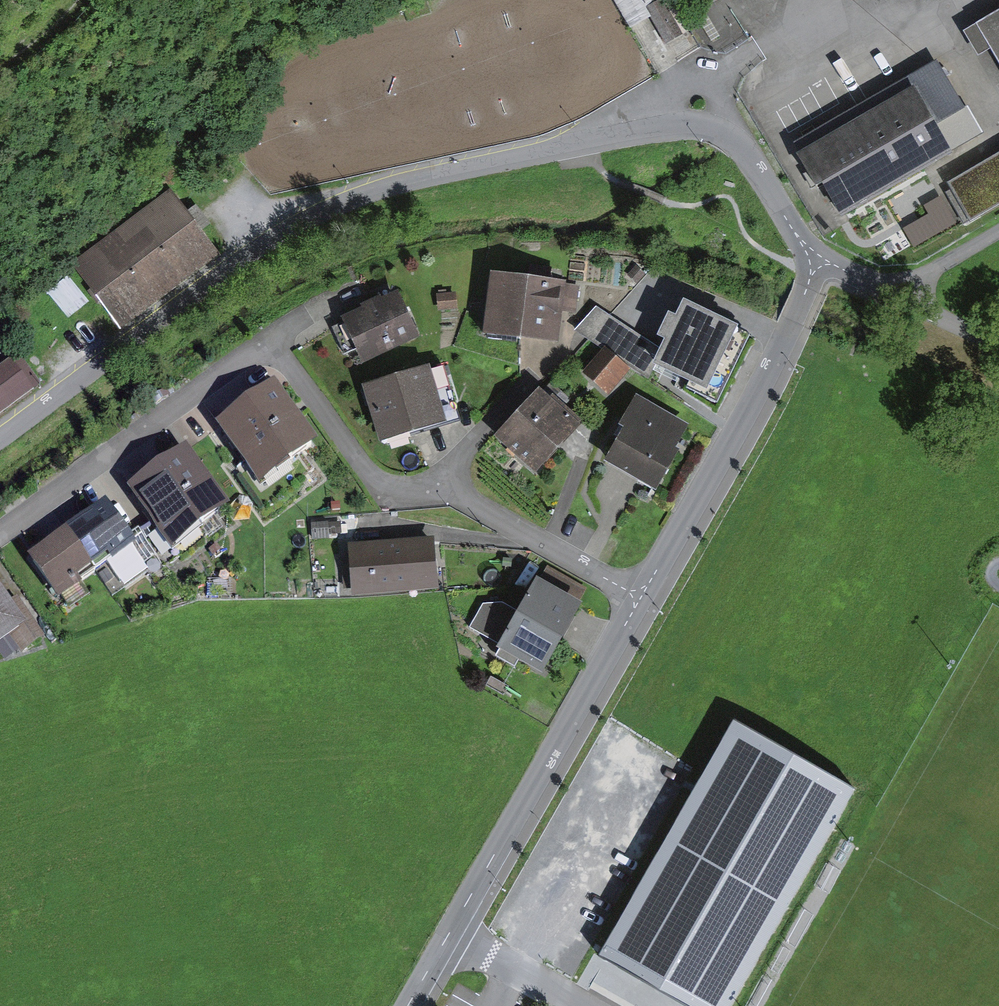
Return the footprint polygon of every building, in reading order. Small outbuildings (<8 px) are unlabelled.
[(998,66),(998,13),(964,34),(978,58),(990,51),(998,66)] [(897,57),(838,79),(849,107),(907,85),(897,57)] [(810,144),(847,207),(988,126),(951,63),(810,144)] [(977,214),(998,202),(998,154),(957,179),(977,214)] [(82,262),(121,313),(212,244),(173,193),(82,262)] [(682,282),(658,267),(632,310),(656,325),(682,282)] [(516,281),(511,333),(572,339),(577,287),(516,281)] [(349,317),(370,356),(421,329),(400,290),(349,317)] [(697,312),(667,363),(719,393),(749,343),(697,312)] [(31,385),(0,346),(0,410),(31,385)] [(369,390),(383,437),(453,416),(439,369),(369,390)] [(224,424),(264,481),(314,447),(274,389),(224,424)] [(609,460),(658,484),(691,419),(642,394),(609,460)] [(539,395),(501,437),(535,469),(573,427),(539,395)] [(183,458),(140,489),(183,547),(226,516),(183,458)] [(99,565),(136,539),(107,499),(70,525),(99,565)] [(63,592),(99,565),(70,525),(34,551),(63,592)] [(356,541),(361,587),(440,578),(435,532),(356,541)] [(503,640),(547,664),(582,601),(538,577),(503,640)] [(22,616),(0,584),(0,631),(22,616)] [(727,744),(610,970),(680,1005),(742,1005),(846,805),(727,744)]
